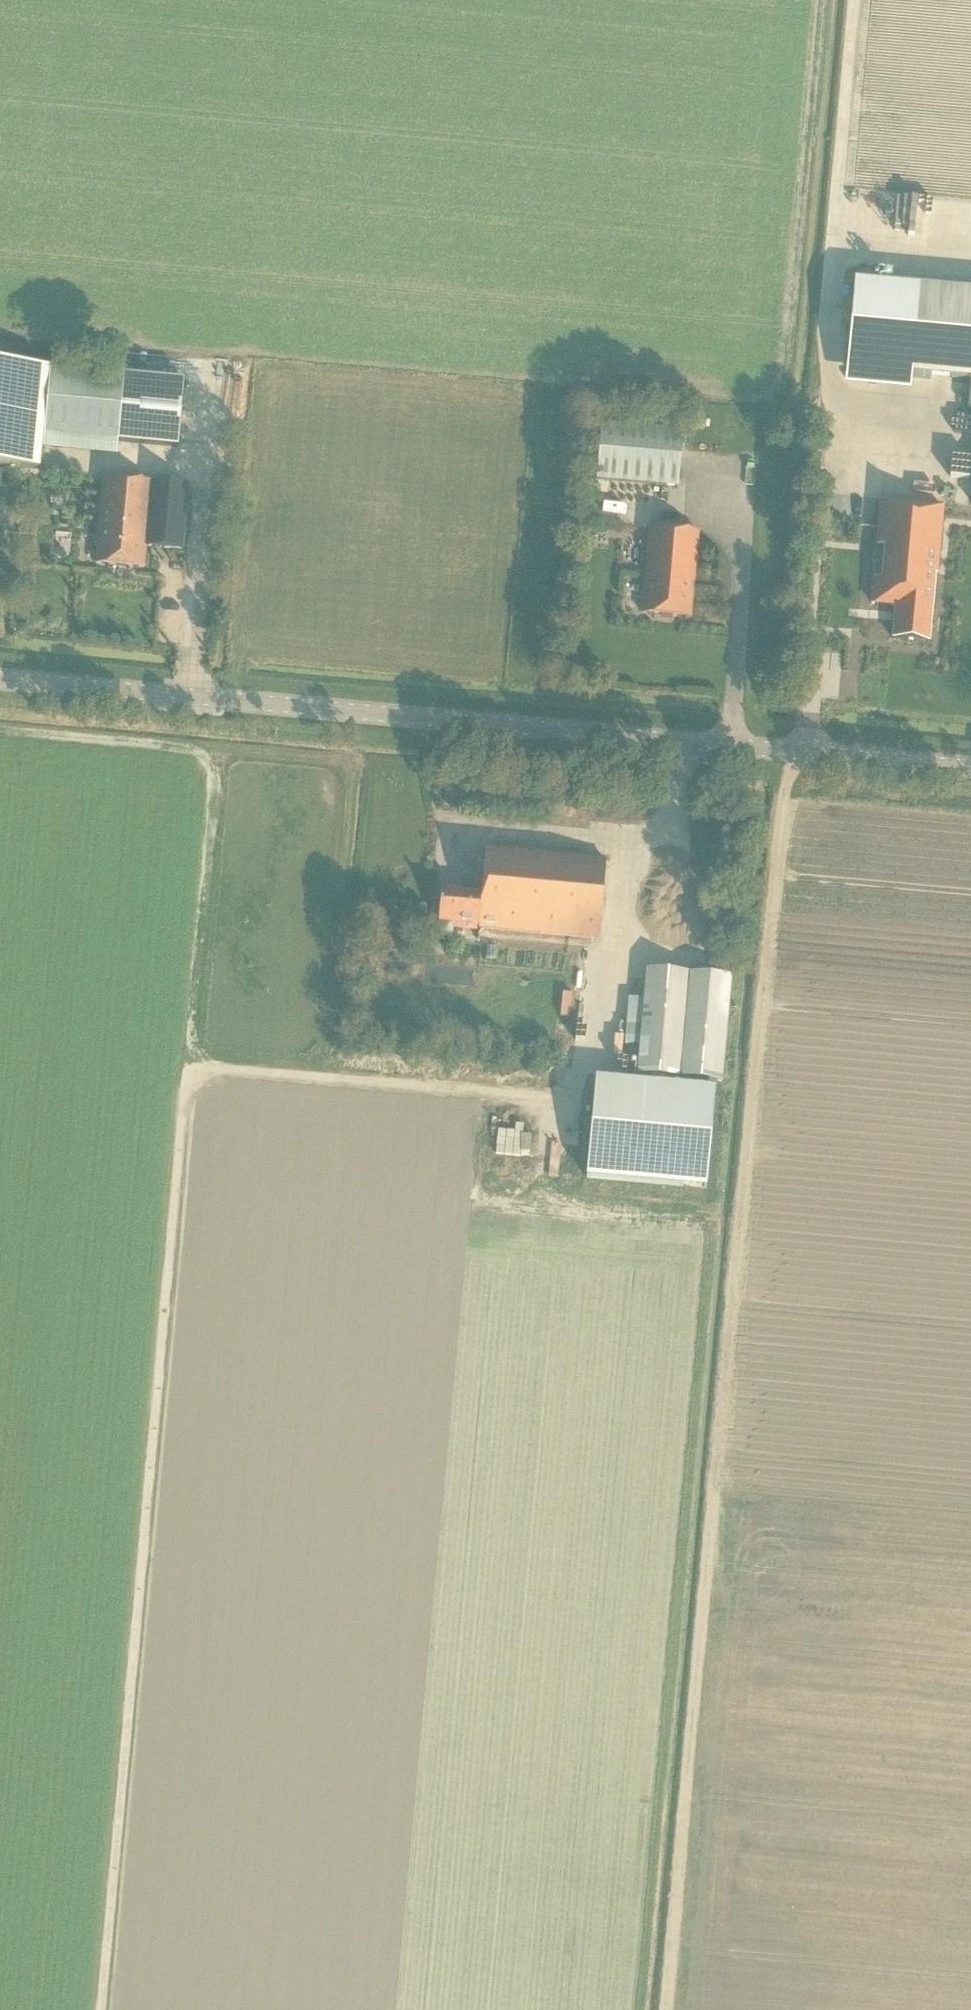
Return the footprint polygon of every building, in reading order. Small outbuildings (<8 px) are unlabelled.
[(889,194),(888,230),(917,230),(918,195),(889,194)] [(919,291),(920,287),(855,281),(847,368),(970,379),(970,296),(919,291)] [(121,441),(126,376),(66,370),(66,364),(55,363),(47,435),(121,441)] [(0,364),(0,466),(23,468),(32,367),(0,364)] [(126,376),(121,441),(178,446),(179,446),(185,381),(126,376)] [(597,481),(680,488),(684,429),(685,419),(662,417),(661,427),(602,422),(597,481)] [(843,499),(868,499),(868,474),(843,474),(843,499)] [(184,550),(189,484),(103,479),(97,563),(145,565),(146,548),(184,550)] [(934,611),(943,507),(882,502),(872,604),(896,606),(894,638),(929,642),(931,611),(934,611)] [(643,614),(691,617),(699,531),(649,528),(643,614)] [(479,930),(601,941),(606,860),(488,849),(484,892),(442,889),(439,924),(480,927),(479,930)] [(626,1044),(639,1045),(637,1074),(723,1082),(733,978),(646,970),(644,1000),(629,998),(628,1014),(626,1044)] [(552,989),(549,1015),(560,1016),(562,990),(552,989)] [(716,1089),(596,1078),(587,1178),(706,1189),(716,1089)]
